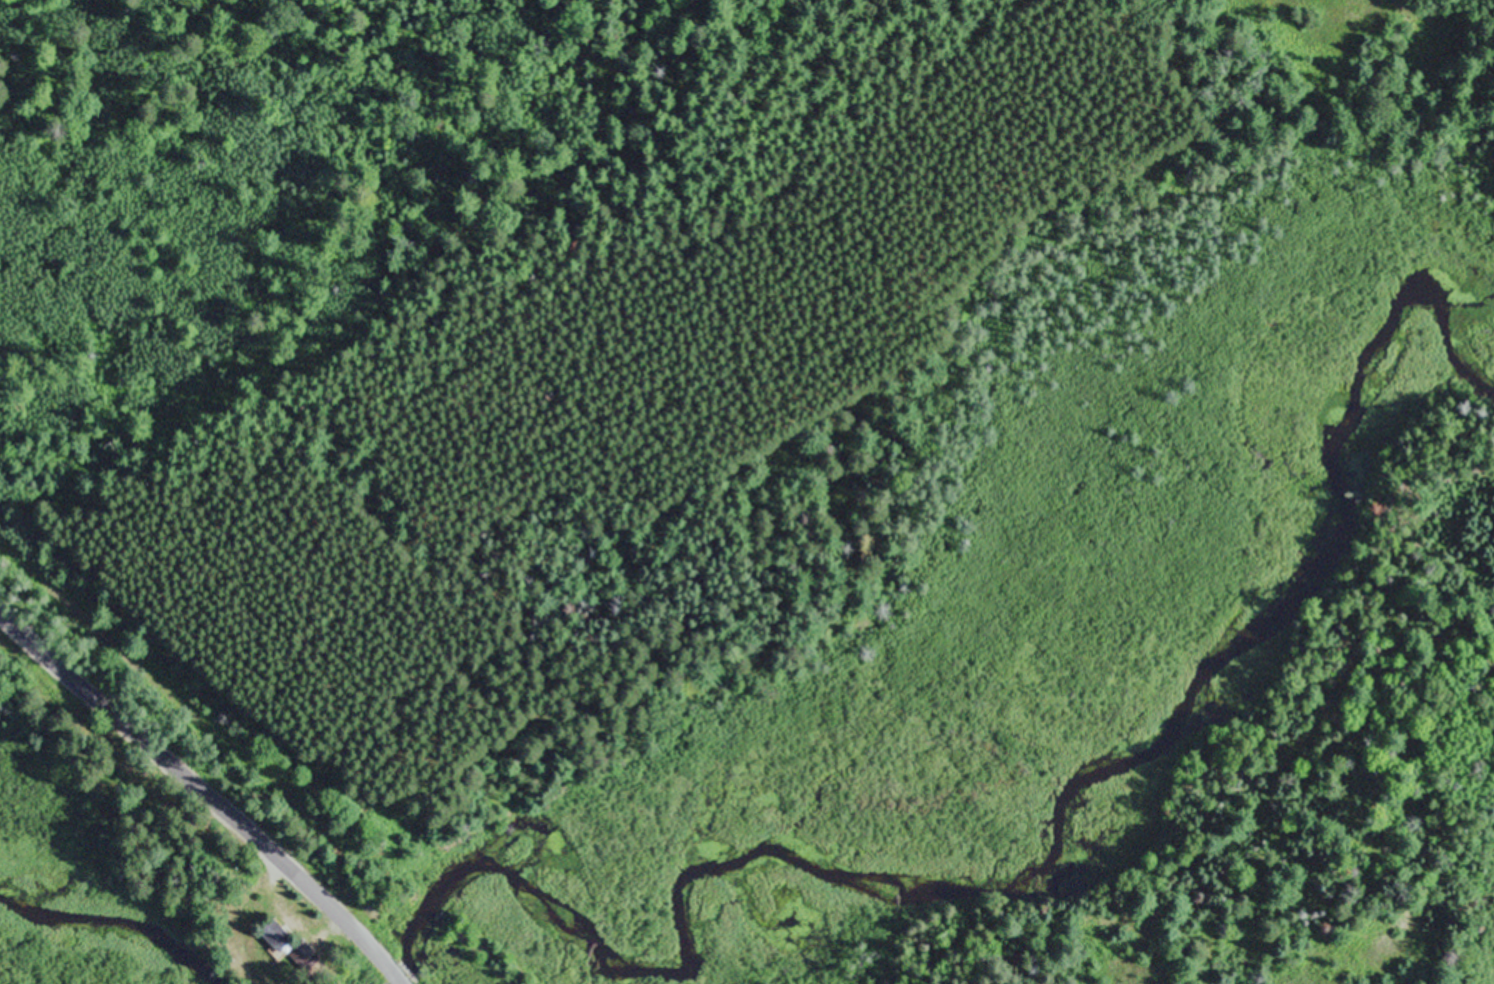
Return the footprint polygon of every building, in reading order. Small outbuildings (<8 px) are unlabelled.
[(262,934),(283,955),(296,942),(275,921),(262,934)] [(327,964),(305,942),(291,957),(312,979),(327,964)]
